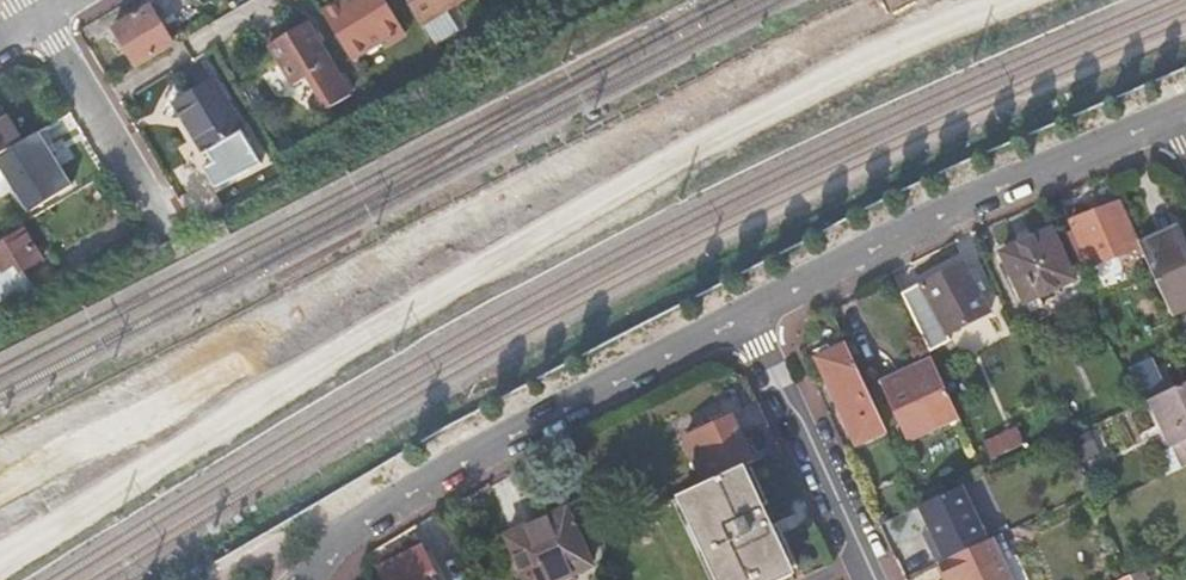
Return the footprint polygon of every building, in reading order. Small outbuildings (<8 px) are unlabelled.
[(350,61),(385,41),(388,45),(405,35),(383,0),(345,0),(321,15),(350,61)] [(454,0),(407,0),(420,20),(454,0)] [(152,6),(115,28),(136,65),(174,43),(152,6)] [(306,23),(267,46),(292,86),(331,63),(306,23)] [(213,77),(171,102),(202,152),(243,128),(213,77)] [(22,141),(4,110),(0,113),(0,154),(22,141)] [(0,154),(0,163),(33,217),(54,205),(50,197),(71,185),(39,131),(22,141),(0,154)] [(1121,204),(1071,222),(1090,266),(1138,248),(1130,229),(1121,204)] [(2,282),(42,259),(24,229),(0,243),(0,278),(2,282)] [(1076,280),(1053,230),(1002,254),(1026,304),(1076,280)] [(1144,250),(1174,317),(1185,312),(1185,255),(1177,235),(1144,250)] [(965,265),(923,288),(948,335),(990,312),(965,265)] [(887,430),(847,343),(817,356),(857,443),(887,430)] [(937,367),(934,361),(900,376),(903,382),(937,367)] [(907,439),(959,416),(937,367),(903,382),(900,376),(881,384),(907,439)] [(1176,472),(1185,467),(1185,383),(1144,403),(1176,472)] [(743,466),(754,461),(732,417),(684,439),(705,484),(743,466)] [(1000,435),(984,443),(992,460),(1009,453),(1000,435)] [(682,495),(712,559),(723,579),(786,579),(794,576),(773,530),(743,466),(705,484),(682,495)] [(507,536),(527,579),(558,579),(593,565),(569,509),(507,536)] [(912,509),(891,518),(914,567),(949,551),(939,529),(925,536),(912,509)] [(1007,542),(1003,533),(991,539),(996,548),(1007,542)] [(938,563),(946,579),(956,579),(957,579),(1011,579),(996,548),(991,539),(938,563)] [(379,568),(385,579),(439,579),(423,546),(379,568)]
